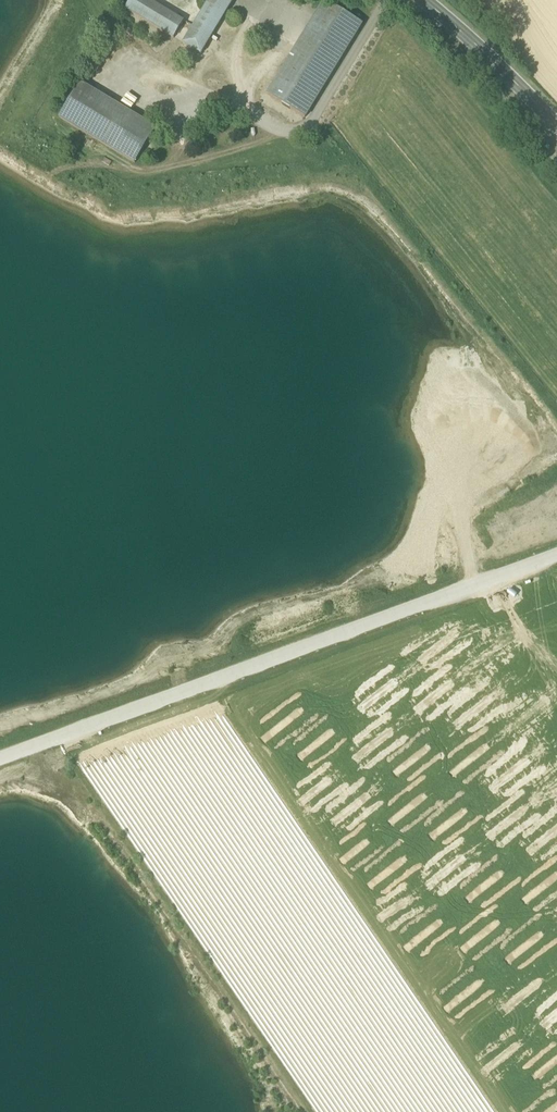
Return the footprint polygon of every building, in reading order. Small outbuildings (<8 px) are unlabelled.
[(174,38),(184,22),(148,0),(131,0),(126,9),(174,38)] [(230,8),(215,0),(210,0),(183,44),(201,55),(230,8)] [(230,8),(235,0),(215,0),(230,8)] [(268,95),(305,118),(363,25),(325,2),(268,95)] [(60,118),(135,164),(156,129),(81,83),(60,118)]
